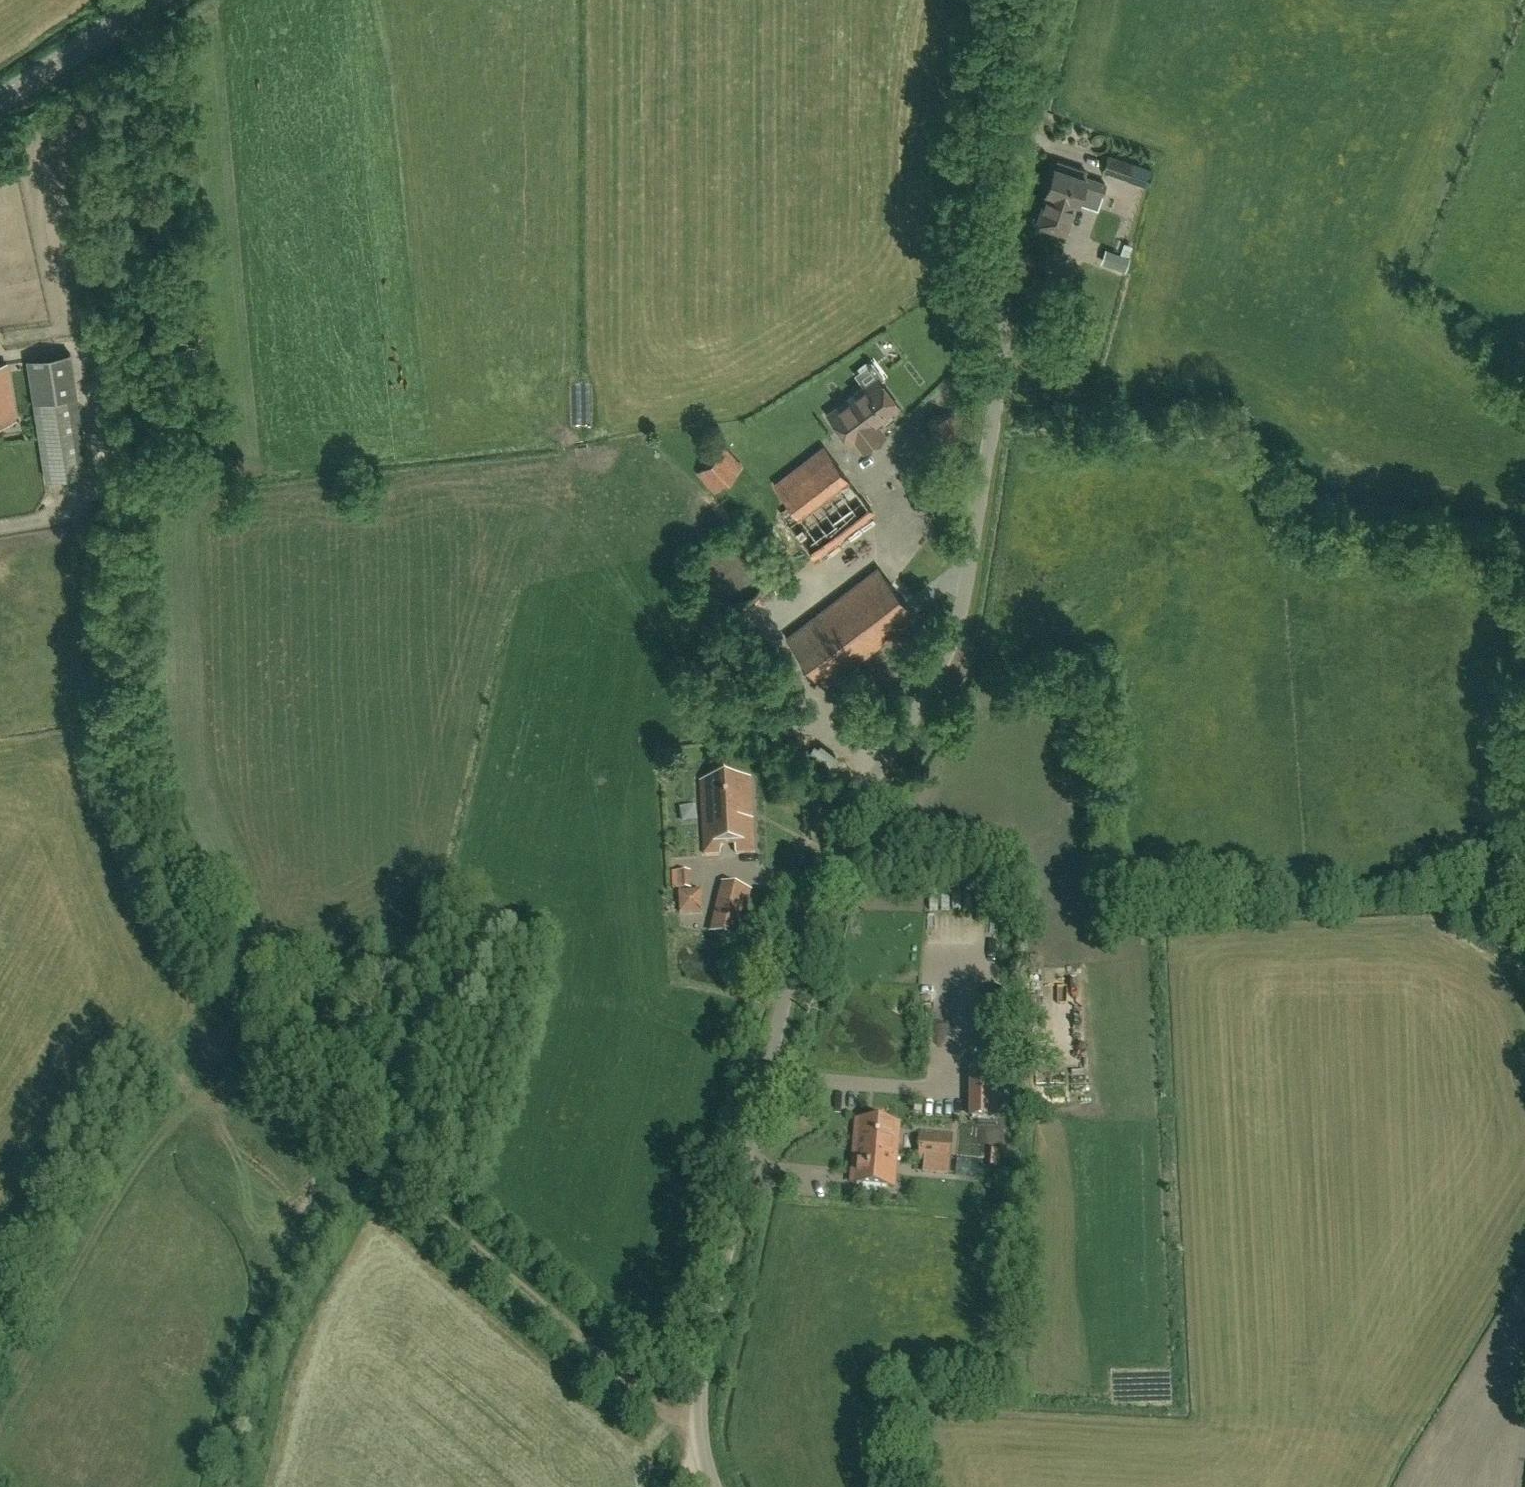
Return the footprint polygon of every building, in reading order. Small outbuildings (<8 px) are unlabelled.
[(1127,180),(1134,163),(1108,154),(1102,172),(1127,180)] [(1056,167),(1055,167),(1047,191),(1049,192),(1038,224),(1066,233),(1077,201),(1079,202),(1083,188),(1103,195),(1106,184),(1071,172),(1073,166),(1058,161),(1056,167)] [(28,360),(47,479),(78,474),(60,355),(28,360)] [(14,418),(5,365),(0,366),(0,420),(14,418)] [(877,378),(830,414),(850,441),(855,437),(865,450),(884,435),(875,423),(898,405),(877,378)] [(824,446),(774,484),(791,507),(781,515),(814,558),(874,512),(824,446)] [(715,492),(744,466),(726,447),(697,473),(715,492)] [(785,638),(826,688),(917,618),(878,567),(785,638)] [(700,782),(704,854),(720,853),(722,841),(733,840),(735,852),(754,851),(750,779),(700,782)] [(720,877),(706,924),(738,934),(752,886),(720,877)] [(701,890),(678,891),(680,914),(703,913),(701,890)] [(972,1118),(996,1118),(996,1070),(972,1070),(972,1118)] [(853,1121),(849,1184),(893,1187),(897,1124),(853,1121)] [(920,1129),(917,1162),(950,1165),(953,1132),(920,1129)]
